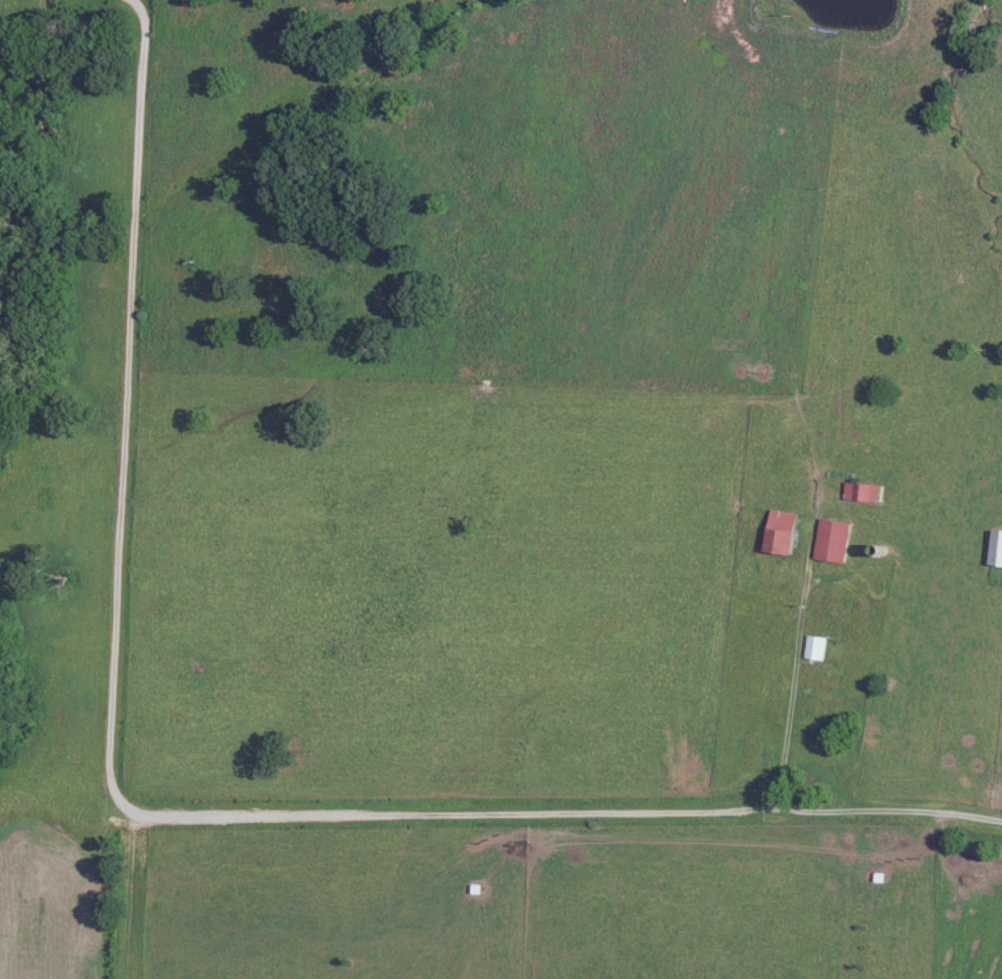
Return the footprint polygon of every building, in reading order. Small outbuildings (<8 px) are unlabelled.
[(885,504),(887,487),(850,483),(848,500),(885,504)] [(802,513),(775,512),(772,554),(799,556),(802,513)] [(819,560),(849,565),(856,525),(825,520),(819,560)] [(831,638),(812,636),(809,662),(829,664),(831,638)]
